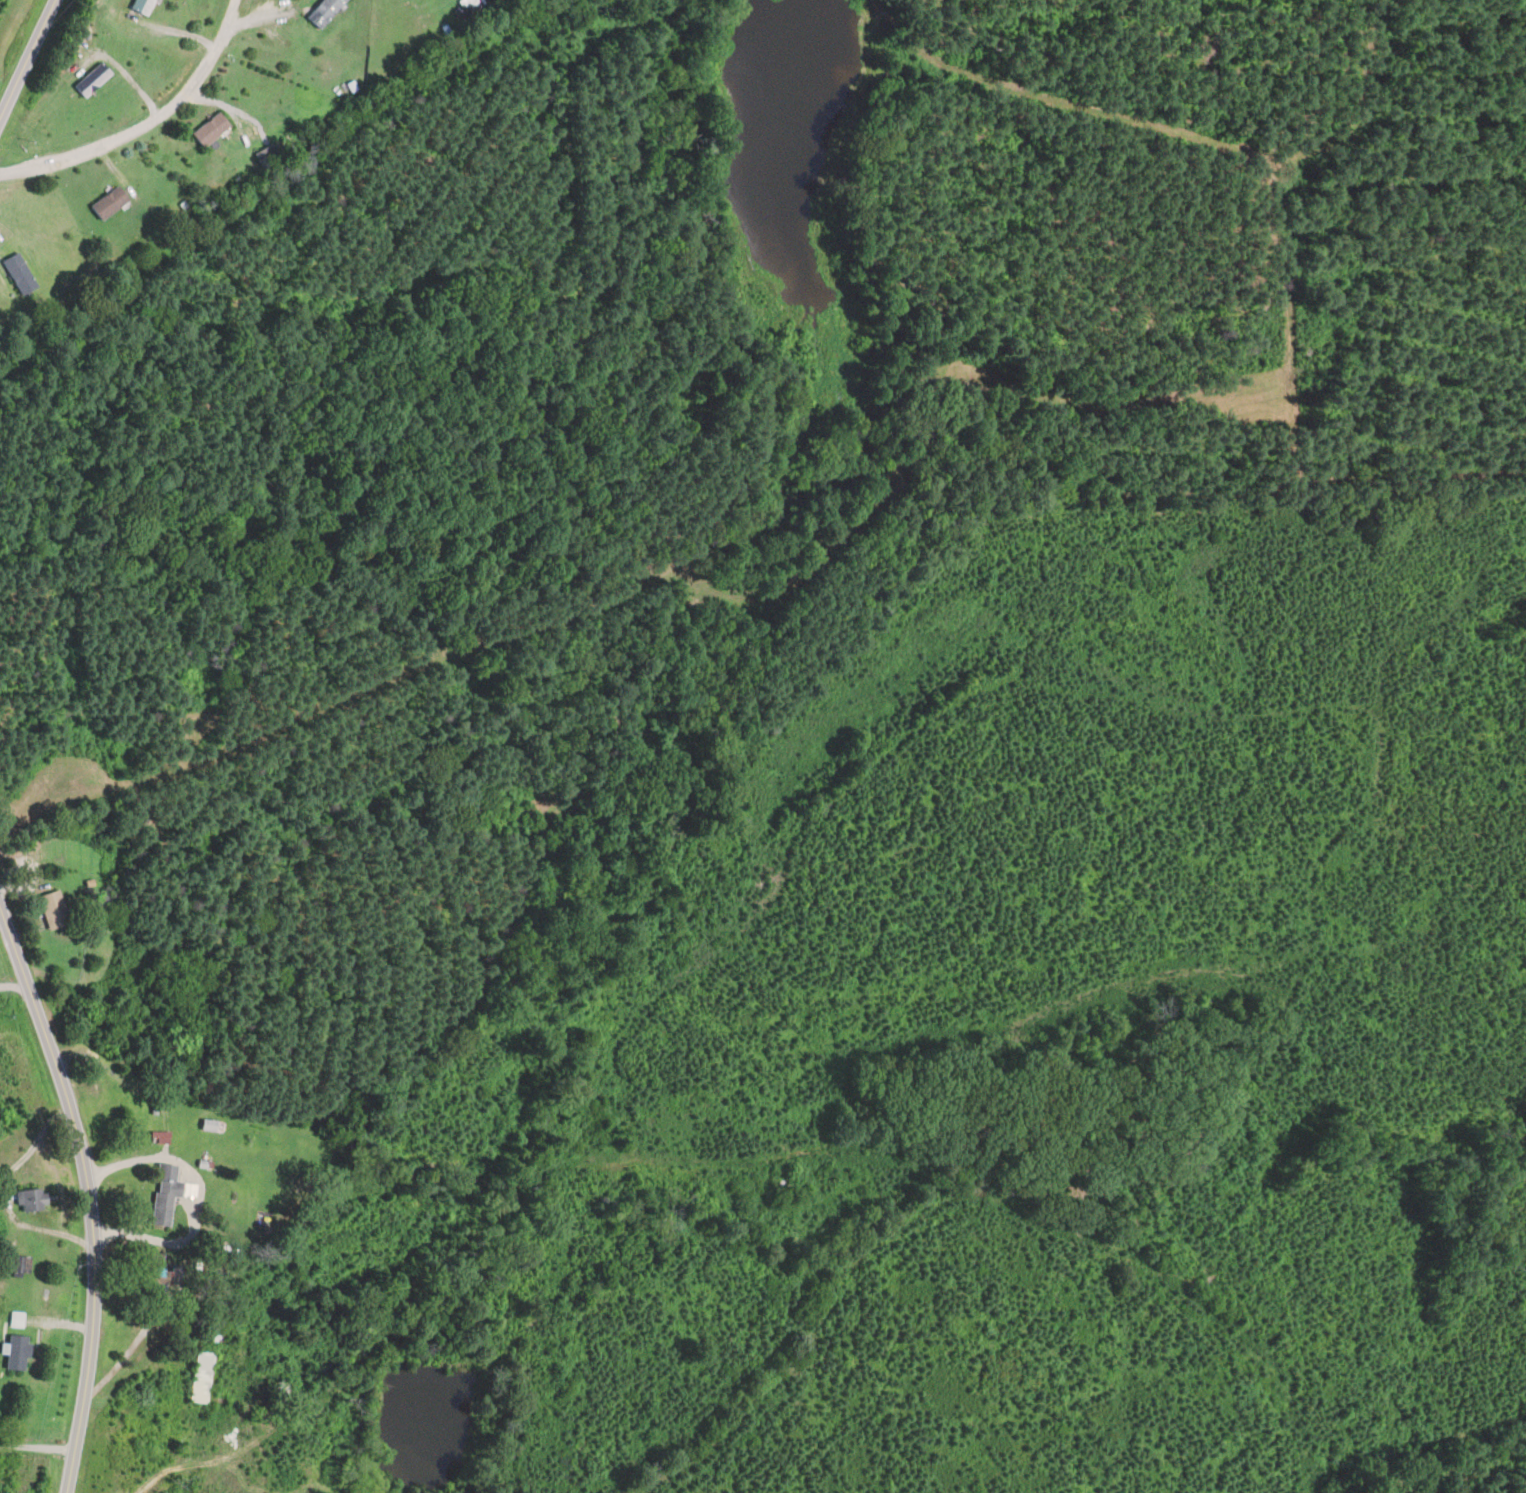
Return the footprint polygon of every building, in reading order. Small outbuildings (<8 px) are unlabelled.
[(132,8),(151,18),(160,0),(136,0),(132,8)] [(310,20),(326,31),(348,0),(324,0),(310,20)] [(77,87),(88,99),(116,73),(104,61),(77,87)] [(234,125),(222,111),(194,135),(206,149),(234,125)] [(279,158),(274,146),(258,152),(262,164),(279,158)] [(132,201),(121,185),(93,206),(104,221),(132,201)] [(40,287),(21,252),(4,261),(23,296),(40,287)] [(41,897),(51,930),(71,924),(61,891),(41,897)] [(205,1131),(220,1131),(220,1121),(205,1121),(205,1131)] [(156,1226),(174,1227),(175,1196),(198,1198),(199,1184),(178,1182),(179,1165),(159,1164),(156,1226)] [(23,1214),(51,1205),(44,1186),(17,1195),(23,1214)] [(11,1326),(23,1327),(25,1314),(13,1312),(11,1326)] [(31,1337),(9,1336),(6,1370),(28,1371),(31,1337)] [(192,1403),(210,1405),(215,1354),(197,1352),(192,1403)]
